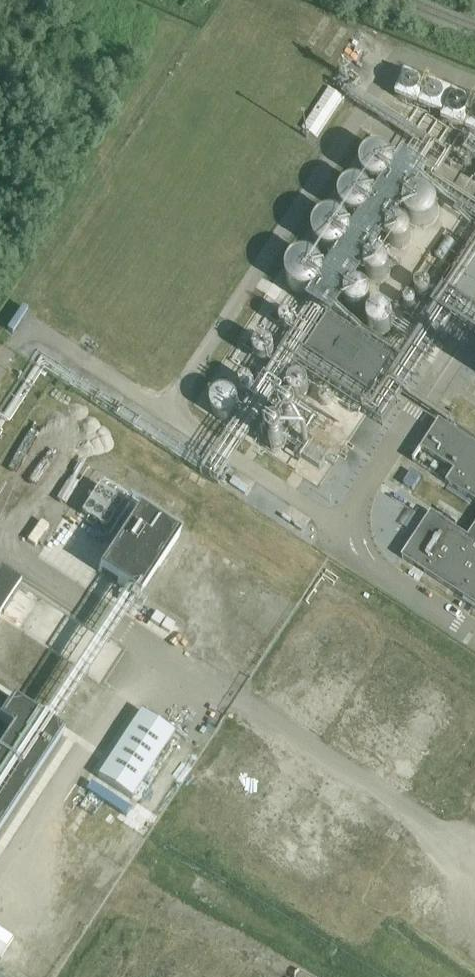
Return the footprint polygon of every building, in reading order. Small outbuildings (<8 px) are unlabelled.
[(474,103),(474,91),(409,74),(403,97),(451,110),(449,118),(469,124),(474,103)] [(322,136),(350,95),(334,84),(306,126),(322,136)] [(371,150),(369,181),(401,183),(402,152),(371,150)] [(375,220),(387,189),(359,178),(347,210),(375,220)] [(339,255),(366,234),(345,207),(318,228),(339,255)] [(307,352),(370,393),(391,361),(329,319),(307,352)] [(227,420),(246,413),(236,388),(217,395),(227,420)] [(438,424),(421,450),(455,472),(447,485),(474,503),(474,448),(438,424)] [(332,467),(338,448),(314,441),(308,460),(332,467)] [(138,599),(181,534),(104,483),(82,515),(118,539),(98,572),(138,599)] [(470,538),(432,513),(402,558),(474,606),(474,530),(470,538)] [(19,584),(0,573),(0,614),(19,584)] [(59,740),(0,700),(0,727),(12,735),(0,753),(0,831),(59,740)] [(131,799),(174,733),(140,712),(97,776),(131,799)]
